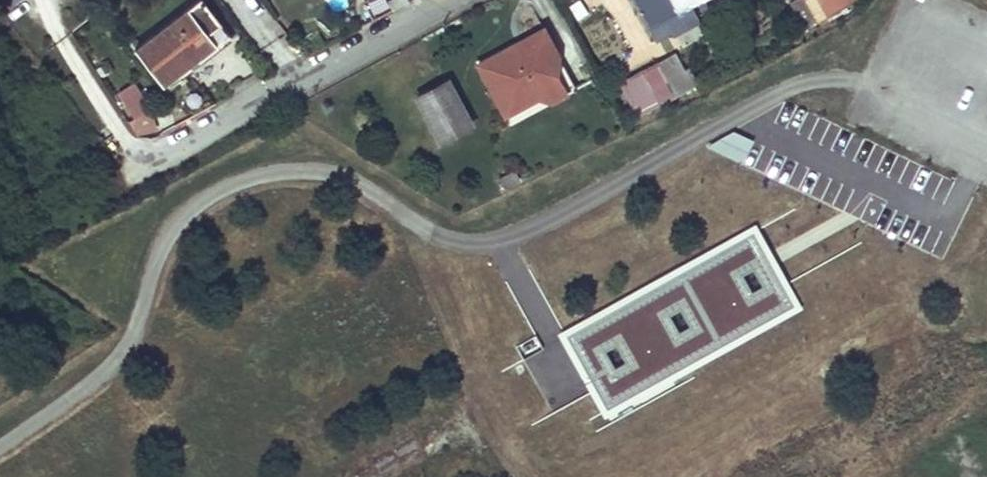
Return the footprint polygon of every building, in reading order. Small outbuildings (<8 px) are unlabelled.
[(202,0),(197,0),(134,48),(162,86),(228,34),(202,0)] [(393,10),(407,2),(406,0),(388,0),(393,10)] [(655,38),(670,30),(665,20),(704,0),(635,0),(655,38)] [(825,19),(851,5),(849,0),(815,0),(825,19)] [(543,26),(472,55),(500,121),(570,92),(543,26)] [(672,95),(655,65),(619,82),(636,114),(672,95)] [(133,119),(153,106),(135,79),(116,92),(133,119)] [(466,126),(443,82),(416,96),(439,139),(466,126)] [(692,358),(793,311),(758,236),(563,327),(602,408),(681,371),(668,345),(683,338),(692,358)]
